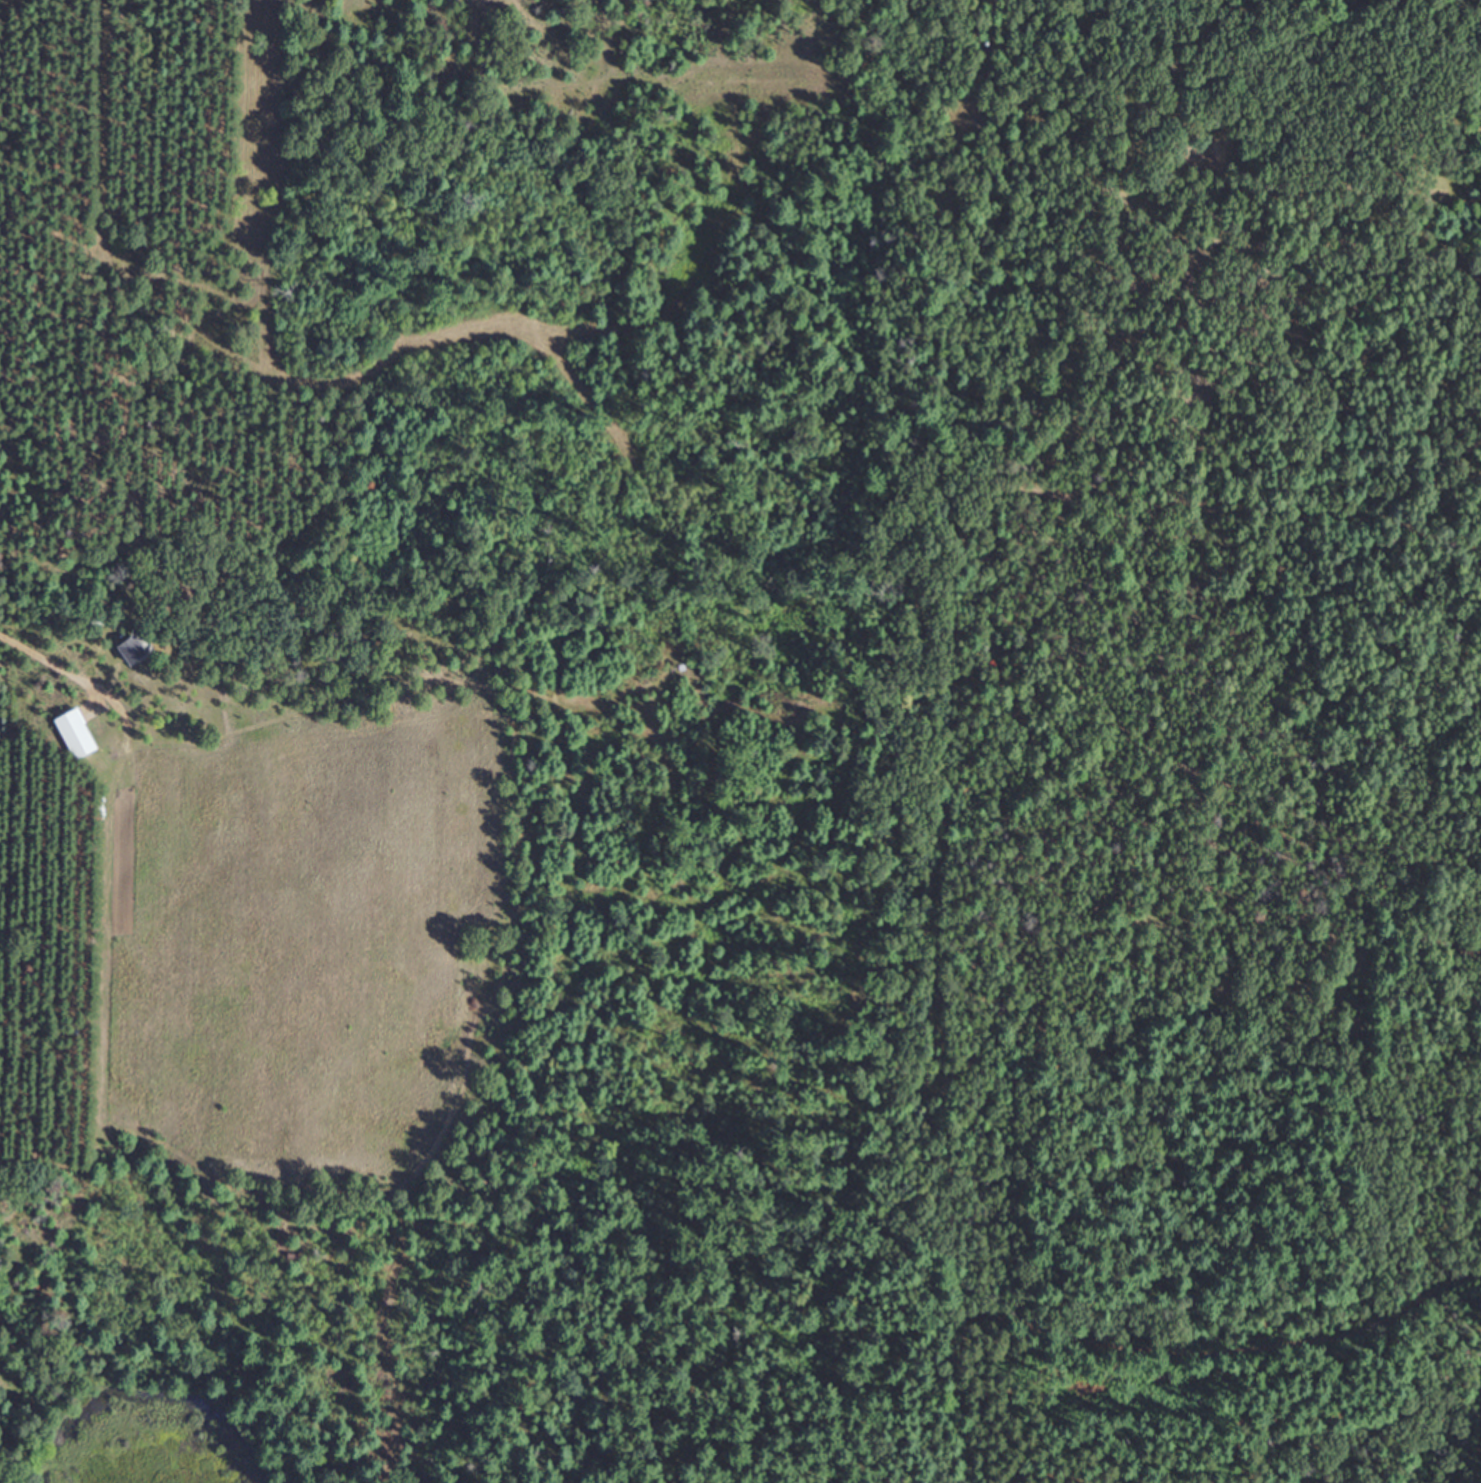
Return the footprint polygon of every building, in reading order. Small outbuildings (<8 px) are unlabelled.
[(148,653),(135,634),(117,646),(130,665),(148,653)] [(97,750),(77,709),(54,720),(74,761),(97,750)]
